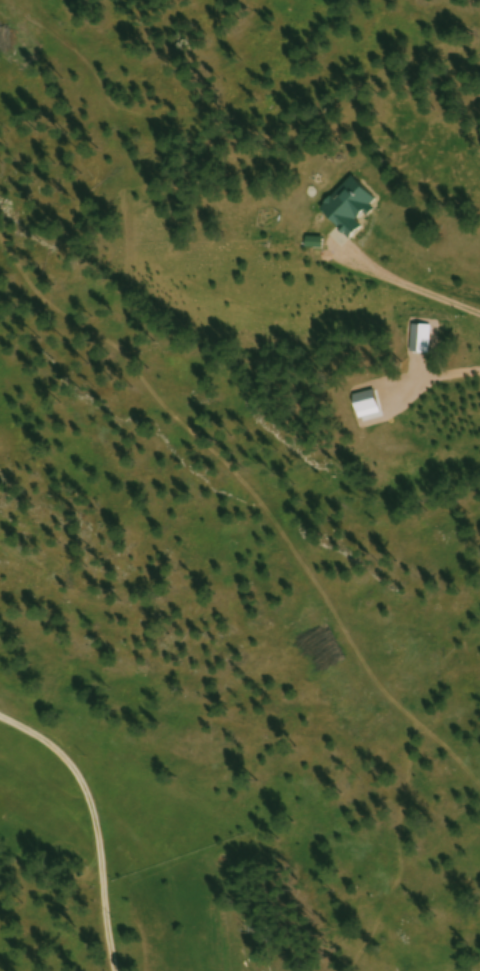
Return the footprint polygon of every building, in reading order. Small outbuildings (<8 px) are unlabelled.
[(380,205),(355,178),(322,209),(352,241),(365,229),(361,224),(380,205)]
